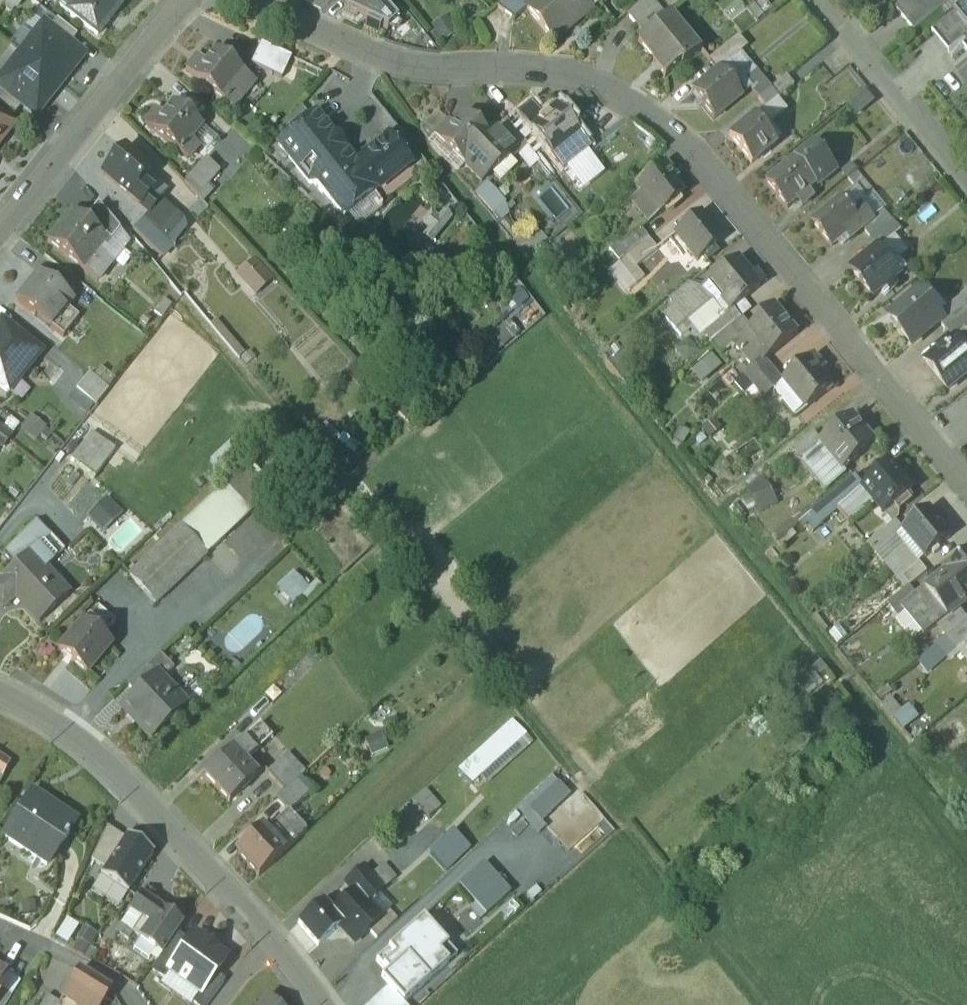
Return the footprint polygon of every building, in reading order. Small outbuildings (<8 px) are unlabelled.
[(124,0),(63,0),(59,5),(98,35),(125,1),(124,0)] [(397,22),(379,0),(357,0),(348,8),(346,10),(367,21),(365,24),(379,31),(381,27),(387,30),(397,22)] [(497,7),(514,20),(526,10),(526,9),(536,0),(505,0),(497,7)] [(526,9),(526,10),(554,43),(600,4),(596,0),(536,0),(526,9)] [(652,0),(646,0),(627,15),(645,38),(667,19),(652,0)] [(766,0),(763,0),(756,6),(763,16),(773,8),(766,0)] [(896,8),(915,31),(952,1),(951,0),(906,0),(896,8)] [(954,15),(955,16),(956,17),(966,31),(966,4),(954,15)] [(932,34),(949,54),(964,41),(966,39),(966,37),(953,20),(956,17),(955,16),(932,34)] [(456,32),(446,17),(432,26),(442,41),(456,32)] [(956,17),(953,20),(966,37),(966,31),(956,17)] [(680,32),(668,18),(667,19),(645,38),(638,43),(655,63),(653,64),(665,80),(680,67),(682,69),(694,58),(676,36),(680,32)] [(77,35),(57,19),(49,28),(70,44),(77,35)] [(70,44),(49,28),(42,38),(35,33),(19,53),(60,85),(84,56),(70,44)] [(291,59),(261,44),(251,65),(282,80),(291,59)] [(720,64),(729,76),(758,57),(749,44),(720,64)] [(245,75),(217,52),(206,65),(198,58),(187,71),(235,111),(246,98),(234,88),(245,75)] [(60,85),(19,53),(3,73),(10,78),(2,88),(22,104),(37,115),(60,85)] [(771,89),(755,70),(743,80),(759,99),(771,89)] [(721,72),(694,94),(716,120),(742,98),(721,72)] [(2,88),(0,91),(0,102),(15,114),(22,104),(2,88)] [(875,101),(865,89),(849,103),(859,114),(875,101)] [(203,127),(174,104),(165,116),(158,110),(146,125),(189,159),(199,146),(192,140),(203,127)] [(589,149),(556,109),(529,131),(562,171),(589,149)] [(315,116),(298,129),(314,148),(331,135),(315,116)] [(0,117),(0,139),(11,126),(0,117)] [(488,140),(466,117),(454,128),(451,126),(437,140),(464,167),(465,166),(490,142),(488,140)] [(778,144),(757,117),(731,136),(753,164),(778,144)] [(331,135),(314,148),(298,129),(279,145),(309,184),(318,184),(344,217),(373,194),(352,167),(355,165),(344,152),(342,151),(340,152),(330,140),(331,138),(332,137),(331,135)] [(494,134),(488,140),(490,142),(465,166),(483,184),(514,154),(494,134)] [(355,165),(352,167),(373,194),(410,165),(388,138),(355,165)] [(838,172),(816,145),(796,161),(805,171),(817,185),(822,185),(838,172)] [(154,172),(126,149),(105,175),(132,198),(141,187),(154,172)] [(219,171),(206,159),(185,181),(198,194),(219,171)] [(805,171),(796,161),(768,184),(789,209),(799,200),(803,206),(815,197),(810,191),(817,185),(805,171)] [(684,198),(661,170),(635,191),(658,219),(684,198)] [(161,204),(141,187),(132,198),(149,212),(151,214),(161,204)] [(843,202),(815,223),(833,246),(848,235),(851,239),(874,221),(863,207),(853,215),(843,202)] [(181,223),(161,204),(151,214),(149,212),(133,230),(163,258),(172,247),(173,246),(166,239),(181,223)] [(120,231),(98,205),(88,217),(109,234),(108,235),(113,239),(120,231)] [(428,231),(423,237),(432,245),(452,220),(443,213),(438,219),(431,214),(421,226),(428,231)] [(84,223),(72,214),(49,244),(81,270),(81,269),(96,250),(104,240),(84,223)] [(700,216),(676,237),(698,263),(723,243),(700,216)] [(108,235),(109,234),(88,217),(84,223),(104,240),(108,235)] [(891,220),(870,239),(878,248),(879,247),(880,248),(900,231),(891,220)] [(104,240),(96,250),(112,263),(128,241),(120,231),(113,239),(108,235),(104,240)] [(639,232),(618,249),(626,259),(647,242),(639,232)] [(626,259),(634,270),(656,253),(647,242),(626,259)] [(880,248),(879,247),(878,248),(851,270),(873,298),(886,287),(890,292),(897,287),(892,282),(907,270),(899,261),(893,265),(880,248)] [(96,250),(81,269),(97,282),(112,263),(96,250)] [(272,279),(253,259),(238,274),(257,293),(272,279)] [(738,262),(710,284),(725,302),(721,304),(730,314),(766,285),(756,273),(750,277),(738,262)] [(73,301),(39,274),(18,302),(51,328),(67,308),(73,301)] [(688,286),(669,301),(677,311),(696,295),(688,286)] [(677,311),(666,320),(681,339),(690,332),(697,341),(705,334),(704,333),(719,322),(719,323),(726,317),(730,314),(721,304),(707,287),(696,295),(677,311)] [(943,318),(921,291),(893,314),(902,325),(898,328),(912,345),(939,323),(944,319),(943,318)] [(943,318),(944,319),(939,323),(946,332),(966,314),(966,305),(964,302),(960,297),(959,298),(962,301),(943,318)] [(164,299),(154,311),(161,317),(171,304),(164,299)] [(67,308),(51,328),(63,338),(79,318),(67,308)] [(776,308),(748,329),(766,351),(755,360),(758,364),(769,355),(771,358),(798,335),(776,308)] [(946,332),(953,341),(954,340),(964,331),(966,333),(966,332),(966,314),(946,332)] [(719,323),(719,322),(704,333),(705,334),(712,343),(733,326),(726,317),(719,323)] [(0,330),(0,387),(8,394),(41,352),(6,323),(0,330)] [(500,330),(480,346),(489,357),(509,341),(518,333),(509,323),(500,330)] [(964,331),(954,340),(966,355),(966,354),(966,334),(966,333),(964,331)] [(687,339),(676,349),(686,360),(697,350),(687,339)] [(926,363),(948,389),(966,374),(966,354),(966,355),(954,340),(953,341),(926,363)] [(710,351),(690,369),(703,383),(723,364),(710,351)] [(816,354),(784,380),(807,408),(832,387),(822,374),(828,369),(816,354)] [(758,364),(745,375),(754,386),(773,370),(766,361),(771,358),(769,355),(758,364)] [(773,370),(754,386),(764,398),(783,383),(773,370)] [(110,390),(91,376),(80,390),(99,404),(110,390)] [(822,441),(821,442),(823,445),(844,471),(844,470),(875,445),(852,416),(822,441)] [(9,427),(0,422),(0,444),(6,447),(18,426),(11,423),(9,427)] [(65,440),(46,426),(37,436),(52,448),(56,444),(60,447),(65,440)] [(814,432),(794,449),(795,450),(803,461),(804,461),(823,445),(821,442),(822,441),(814,432)] [(92,437),(75,461),(96,475),(113,451),(92,437)] [(844,471),(823,445),(804,461),(803,461),(802,462),(825,491),(847,474),(844,470),(844,471)] [(803,461),(795,450),(786,458),(794,467),(802,462),(803,461)] [(893,466),(865,488),(877,503),(885,514),(913,491),(893,466)] [(243,469),(225,485),(251,513),(268,496),(243,469)] [(225,485),(181,526),(207,554),(251,513),(225,485)] [(877,503),(865,488),(858,494),(870,509),(877,503)] [(786,510),(777,491),(762,498),(771,517),(786,510)] [(118,513),(105,501),(87,520),(101,532),(118,513)] [(805,521),(817,530),(827,518),(815,508),(805,521)] [(952,539),(930,511),(906,531),(928,558),(952,539)] [(181,526),(130,574),(155,602),(207,554),(181,526)] [(41,543),(0,580),(0,605),(3,608),(15,597),(39,623),(68,596),(44,570),(56,559),(41,543)] [(947,572),(948,572),(937,581),(917,597),(902,610),(906,615),(924,637),(939,626),(959,609),(962,607),(961,606),(966,601),(966,556),(947,572)] [(920,564),(903,578),(911,587),(928,573),(920,564)] [(277,586),(294,602),(310,585),(293,569),(277,586)] [(910,588),(889,605),(901,620),(906,615),(902,610),(917,597),(910,588)] [(98,605),(85,621),(102,635),(116,620),(98,605)] [(939,626),(948,637),(966,622),(966,618),(959,609),(939,626)] [(85,621),(84,620),(59,649),(86,672),(111,643),(102,635),(85,621)] [(160,655),(141,672),(150,682),(150,681),(156,676),(161,681),(174,669),(160,655)] [(141,672),(128,685),(136,694),(150,682),(141,672)] [(136,694),(125,705),(138,719),(136,720),(152,737),(176,714),(166,704),(169,701),(175,696),(161,681),(156,676),(150,681),(150,682),(136,694)] [(893,699),(886,703),(900,728),(919,718),(911,702),(898,709),(893,699)] [(259,723),(247,734),(259,747),(271,736),(259,723)] [(513,723),(459,768),(472,783),(526,738),(513,723)] [(247,734),(231,749),(243,762),(259,747),(247,734)] [(381,735),(366,739),(369,752),(384,748),(381,735)] [(0,745),(0,770),(12,753),(0,745)] [(230,748),(204,773),(228,800),(255,775),(243,762),(231,749),(230,748)] [(568,791),(552,773),(522,801),(538,818),(568,791)] [(294,779),(274,797),(287,811),(307,793),(294,779)] [(426,789),(400,811),(407,819),(432,798),(426,789)] [(29,796),(4,835),(47,863),(65,836),(66,837),(69,832),(68,831),(76,820),(47,801),(44,806),(29,796)] [(285,813),(271,827),(274,830),(267,836),(281,852),(302,831),(285,813)] [(271,827),(267,822),(260,828),(267,836),(274,830),(271,827)] [(107,866),(126,837),(106,826),(92,857),(107,866)] [(252,834),(249,831),(239,840),(242,843),(234,850),(257,874),(281,852),(267,836),(260,828),(260,827),(252,834)] [(447,871),(471,847),(454,829),(429,852),(447,871)] [(127,890),(153,850),(128,834),(126,837),(107,866),(102,874),(127,890)] [(385,861),(374,870),(385,884),(396,874),(385,861)] [(362,865),(343,881),(353,893),(356,891),(367,903),(382,889),(362,865)] [(482,866),(458,886),(484,915),(507,895),(482,866)] [(157,892),(146,884),(130,906),(139,913),(150,898),(151,899),(157,892)] [(353,893),(332,912),(343,924),(340,926),(354,942),(368,929),(381,917),(367,903),(356,891),(353,893)] [(329,894),(322,900),(326,905),(333,899),(329,894)] [(151,899),(150,898),(139,913),(140,914),(131,927),(143,935),(163,950),(181,920),(151,899)] [(322,900),(298,921),(318,945),(340,926),(343,924),(332,912),(326,905),(322,900)] [(381,917),(368,929),(376,938),(396,919),(388,910),(381,917)] [(69,941),(79,921),(67,915),(57,934),(69,941)] [(387,985),(405,1004),(459,954),(422,916),(377,959),(389,972),(382,979),(387,985)] [(74,946),(83,952),(95,933),(86,927),(74,946)] [(227,955),(195,931),(188,941),(169,967),(170,968),(200,990),(201,990),(215,972),(227,955)] [(188,941),(176,932),(163,950),(153,965),(165,975),(170,968),(169,967),(188,941)] [(156,960),(163,950),(143,935),(136,946),(156,960)] [(111,987),(80,968),(70,982),(83,990),(102,1002),(111,987)] [(0,970),(0,991),(3,987),(10,976),(0,970)] [(215,972),(201,990),(200,990),(193,999),(202,1004),(206,1004),(224,979),(215,972)] [(75,1004),(83,990),(71,983),(62,996),(75,1004)] [(387,985),(366,1004),(406,1004),(405,1004),(387,985)] [(0,991),(0,1004),(5,1004),(13,993),(3,987),(0,991)] [(83,990),(75,1004),(76,1004),(100,1004),(102,1002),(83,990)] [(58,999),(48,994),(41,1004),(55,1004),(58,999)] [(271,994),(260,1004),(282,1004),(271,994)]
